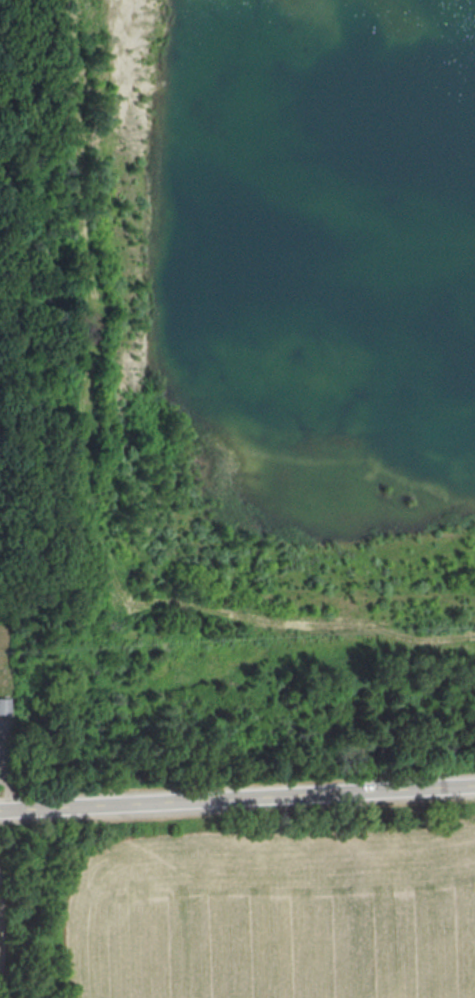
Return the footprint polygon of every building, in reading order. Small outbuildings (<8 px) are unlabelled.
[(10,713),(9,697),(0,697),(0,714),(10,713)]
